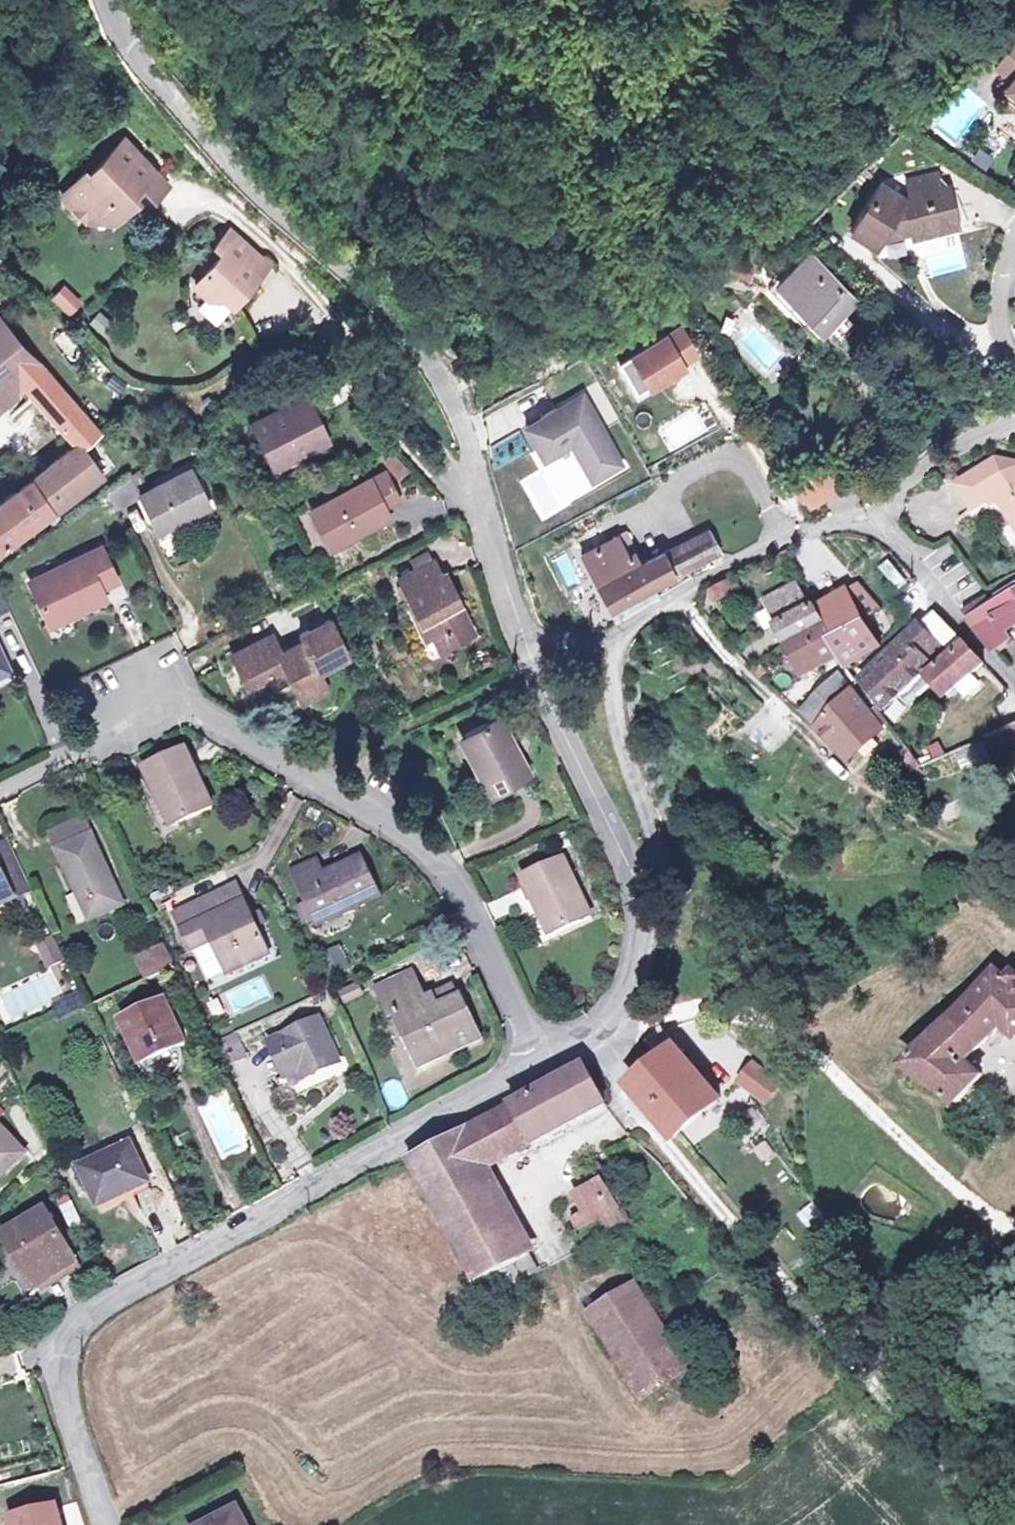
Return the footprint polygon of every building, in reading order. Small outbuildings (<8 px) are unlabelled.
[(998,65),(1013,76),(996,98),(1012,110),(1014,106),(1014,41),(998,65)] [(113,215),(135,195),(126,186),(134,179),(137,182),(154,166),(126,135),(89,170),(85,167),(61,188),(86,214),(113,215)] [(168,181),(154,166),(137,182),(142,187),(145,185),(154,195),(168,181)] [(850,237),(875,252),(880,243),(909,237),(911,244),(957,234),(949,197),(941,198),(937,183),(905,190),(908,205),(898,207),(877,194),(850,237)] [(233,299),(263,266),(257,260),(263,254),(231,225),(216,241),(223,248),(196,279),(211,293),(225,291),(233,299)] [(929,275),(965,267),(960,248),(925,256),(929,275)] [(734,250),(727,264),(751,274),(758,261),(734,250)] [(822,324),(851,296),(809,253),(780,281),(822,324)] [(257,260),(263,266),(269,259),(263,254),(257,260)] [(64,285),(49,299),(68,318),(83,304),(64,285)] [(19,389),(45,369),(22,346),(0,319),(0,403),(19,389)] [(678,326),(617,362),(628,381),(641,373),(647,385),(681,365),(679,361),(694,353),(678,326)] [(65,330),(51,339),(70,368),(85,358),(65,330)] [(21,393),(68,449),(71,453),(79,448),(100,433),(57,380),(45,369),(19,389),(21,393)] [(641,373),(628,381),(634,392),(647,385),(641,373)] [(269,457),(302,441),(307,449),(332,437),(309,391),(250,419),(269,457)] [(579,395),(525,426),(541,456),(569,441),(591,478),(618,461),(579,395)] [(688,407),(679,424),(696,433),(705,416),(688,407)] [(79,448),(71,453),(68,449),(59,456),(0,500),(0,544),(97,476),(79,448)] [(396,452),(383,459),(395,481),(408,474),(396,452)] [(1001,519),(1014,511),(1014,476),(1012,472),(986,463),(949,489),(966,512),(986,498),(1001,519)] [(159,529),(208,506),(189,467),(142,490),(159,529)] [(335,542),(387,516),(383,507),(398,500),(383,468),(315,502),(335,542)] [(1001,519),(1014,539),(1014,511),(1001,519)] [(638,561),(621,530),(579,552),(605,606),(717,549),(704,527),(664,548),(659,538),(654,541),(658,549),(638,561)] [(48,628),(105,600),(99,588),(115,580),(99,548),(28,583),(48,628)] [(417,618),(412,621),(425,652),(449,642),(442,625),(465,615),(443,570),(436,573),(429,557),(397,573),(417,618)] [(894,592),(906,585),(891,557),(879,564),(894,592)] [(707,589),(715,602),(736,589),(727,576),(707,589)] [(847,587),(862,607),(878,597),(861,579),(847,587)] [(968,617),(1012,592),(1014,596),(1014,579),(980,597),(960,607),(968,617)] [(824,621),(815,607),(811,600),(801,583),(798,580),(762,601),(775,622),(788,643),(824,621)] [(9,605),(0,587),(0,609),(9,605)] [(847,587),(815,607),(824,621),(788,643),(803,670),(843,651),(836,638),(869,617),(862,607),(847,587)] [(968,617),(992,646),(1004,636),(999,629),(1014,620),(1014,596),(1012,592),(968,617)] [(865,674),(885,701),(949,643),(924,615),(865,674)] [(250,695),(286,680),(296,701),(323,690),(315,671),(343,659),(326,619),(298,631),(303,641),(277,652),(269,635),(231,651),(250,695)] [(927,671),(945,690),(978,661),(960,642),(927,671)] [(9,669),(0,650),(0,673),(9,669)] [(869,710),(852,689),(840,674),(805,705),(821,723),(848,754),(867,737),(886,720),(875,705),(869,710)] [(906,703),(929,687),(921,675),(898,692),(906,703)] [(464,731),(479,764),(472,767),(484,793),(524,773),(499,715),(464,731)] [(1002,758),(1014,752),(1014,723),(988,735),(1002,758)] [(158,797),(165,793),(180,824),(214,808),(184,748),(144,768),(158,797)] [(39,853),(73,836),(66,820),(31,836),(39,853)] [(33,886),(10,836),(0,841),(0,901),(33,886)] [(73,836),(39,853),(72,923),(106,907),(73,836)] [(326,873),(317,856),(290,870),(313,916),(345,899),(349,908),(378,892),(361,855),(326,873)] [(530,903),(536,900),(550,930),(586,913),(560,856),(517,877),(530,903)] [(191,947),(211,937),(224,965),(227,970),(268,950),(254,921),(251,913),(234,879),(193,900),(200,915),(181,926),(190,947),(191,947)] [(200,915),(193,900),(173,910),(181,926),(200,915)] [(258,909),(251,913),(254,921),(262,917),(258,909)] [(53,934),(38,941),(49,964),(64,957),(53,934)] [(211,937),(191,947),(195,954),(208,948),(217,968),(224,965),(211,937)] [(340,943),(319,953),(330,975),(351,965),(340,943)] [(988,1073),(974,1061),(1004,1027),(1014,1037),(1014,967),(1011,964),(1005,971),(996,963),(957,1010),(906,1062),(960,1104),(988,1073)] [(393,1010),(404,1005),(426,995),(412,966),(379,982),(393,1010)] [(138,979),(145,993),(155,988),(148,974),(138,979)] [(426,995),(404,1005),(409,1016),(461,991),(455,981),(426,995)] [(356,982),(338,989),(343,1001),(361,993),(356,982)] [(461,991),(409,1016),(418,1034),(412,1037),(426,1065),(483,1037),(461,991)] [(170,1002),(126,1022),(138,1049),(143,1059),(181,1042),(187,1039),(170,1002)] [(286,1074),(302,1067),(305,1074),(342,1058),(323,1013),(270,1036),(286,1074)] [(232,1029),(211,1039),(222,1061),(243,1051),(232,1029)] [(677,1132),(718,1096),(677,1043),(644,1068),(634,1075),(635,1081),(677,1132)] [(778,1083),(751,1062),(738,1079),(764,1100),(778,1083)] [(497,1113),(517,1151),(602,1102),(582,1067),(497,1113)] [(398,1079),(382,1086),(390,1103),(405,1096),(398,1079)] [(484,1171),(517,1151),(497,1113),(408,1161),(476,1287),(488,1280),(496,1295),(539,1271),(484,1171)] [(28,1154),(0,1127),(0,1183),(28,1154)] [(96,1194),(126,1180),(130,1187),(149,1178),(130,1137),(81,1160),(96,1194)] [(752,1152),(767,1165),(777,1152),(762,1140),(752,1152)] [(584,1216),(571,1223),(578,1236),(595,1227),(604,1243),(621,1233),(596,1187),(574,1199),(584,1216)] [(806,1228),(824,1218),(815,1201),(797,1210),(806,1228)] [(40,1287),(77,1266),(49,1217),(5,1241),(16,1261),(23,1257),(40,1287)] [(646,1392),(678,1373),(629,1291),(597,1312),(646,1392)] [(57,1507),(13,1518),(15,1524),(61,1524),(57,1507)] [(233,1509),(203,1524),(242,1524),(233,1509)]
